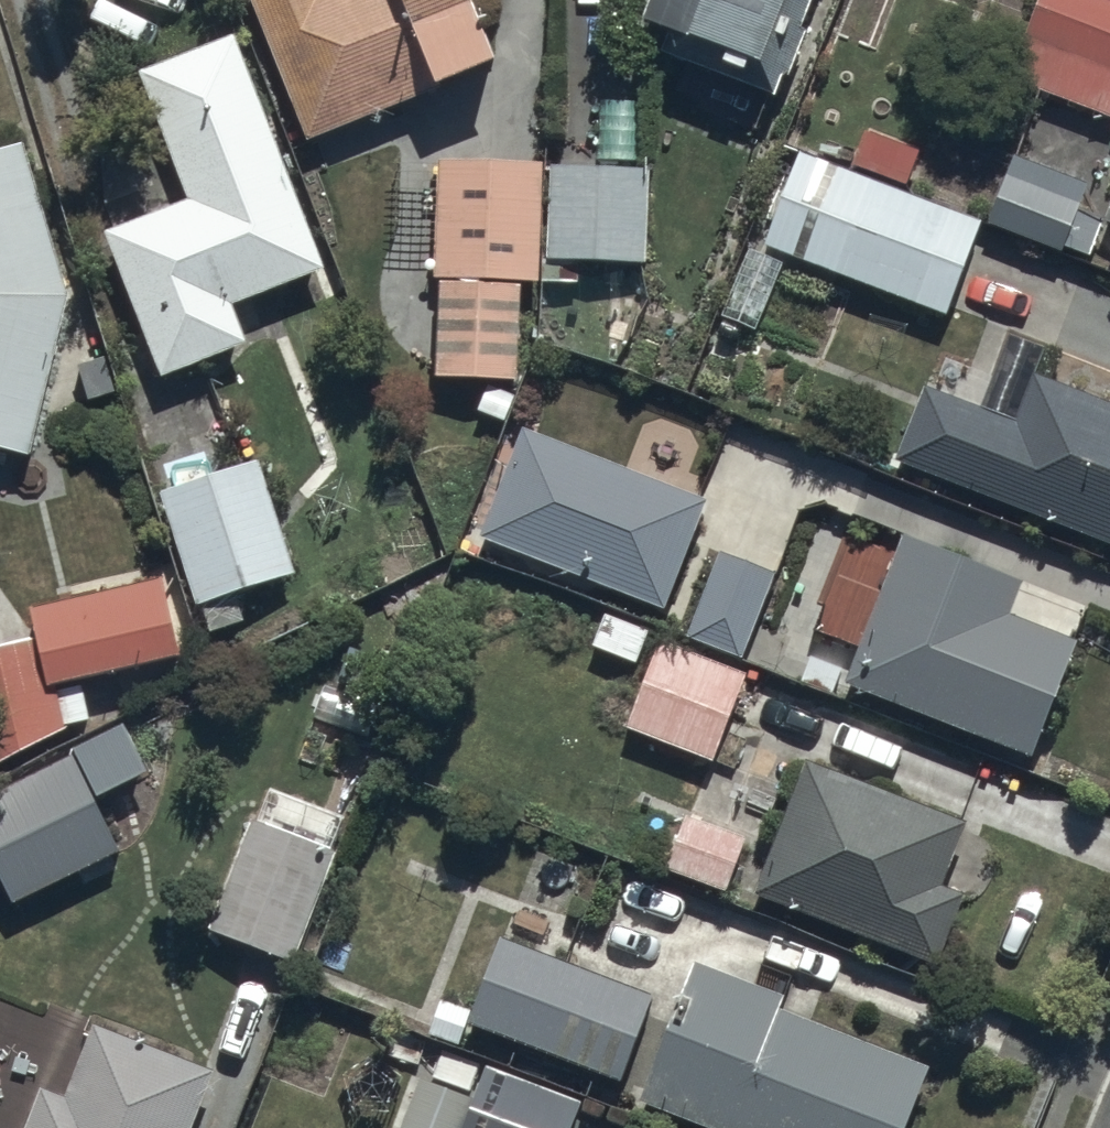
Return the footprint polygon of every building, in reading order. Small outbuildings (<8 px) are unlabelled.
[(305,140),(493,60),(467,0),(245,0),(305,140)] [(808,0),(669,0),(646,58),(767,105),(808,0)] [(888,0),(844,0),(832,35),(871,49),(888,0)] [(1109,116),(1109,3),(1102,0),(1036,0),(1006,77),(1109,116)] [(322,269),(231,35),(140,70),(188,195),(102,228),(160,378),(246,345),(230,304),(322,269)] [(27,460),(68,292),(24,145),(0,152),(0,452),(27,460)] [(1086,179),(1013,151),(986,222),(1061,250),(1063,243),(1090,253),(1103,219),(1075,208),(1086,179)] [(763,244),(952,314),(981,225),(796,156),(763,244)] [(518,160),(435,158),(429,377),(512,379),(518,160)] [(652,168),(550,166),(548,258),(650,260),(652,168)] [(753,329),(781,257),(746,243),(718,316),(753,329)] [(892,460),(1109,546),(1109,403),(1034,373),(1016,417),(923,381),(892,460)] [(478,538),(663,608),(705,500),(520,429),(478,538)] [(256,462),(160,492),(196,604),(292,573),(256,462)] [(840,681),(1029,758),(1075,643),(1007,616),(1020,582),(899,534),(840,681)] [(719,552),(686,636),(744,658),(776,574),(719,552)] [(177,659),(163,582),(29,606),(36,643),(0,650),(0,760),(64,724),(55,688),(177,659)] [(657,642),(627,728),(712,761),(744,676),(657,642)] [(0,792),(0,894),(8,909),(122,852),(73,755),(0,792)] [(804,759),(751,895),(932,964),(960,891),(942,884),(966,821),(804,759)] [(211,936),(288,965),(344,819),(267,789),(211,936)] [(665,869),(726,892),(748,834),(687,811),(665,869)] [(465,1022),(618,1080),(651,994),(497,936),(465,1022)] [(705,1127),(904,1127),(927,1067),(778,1006),(787,993),(695,958),(639,1103),(705,1127)] [(214,1072),(92,1024),(64,1095),(39,1085),(22,1127),(192,1127),(214,1072)] [(580,1105),(428,1049),(399,1127),(572,1127),(580,1105)]
